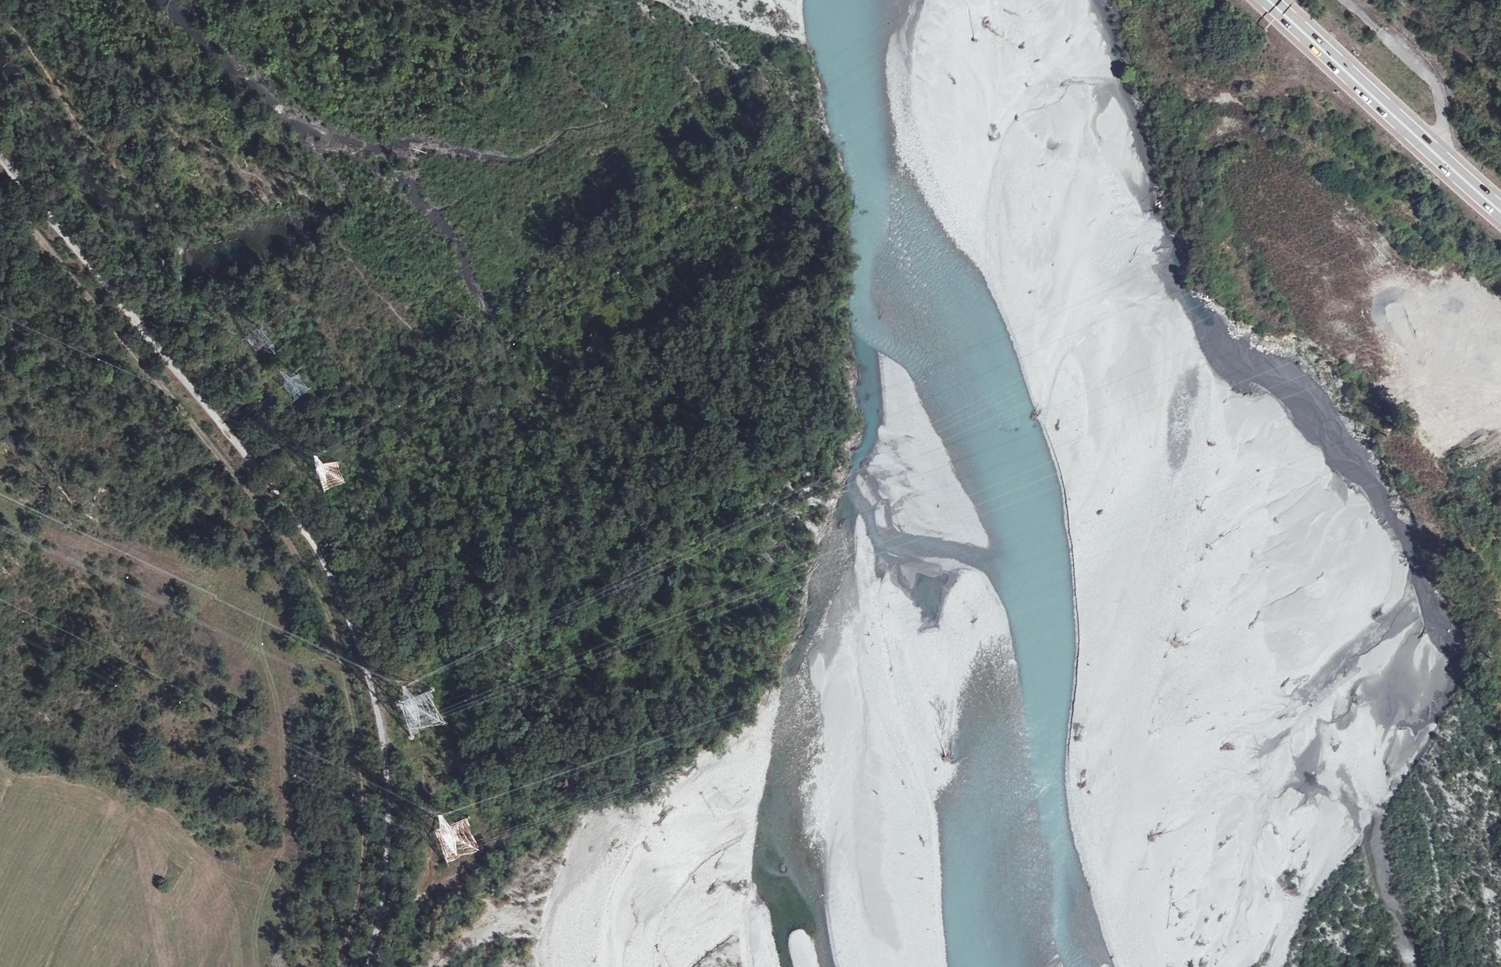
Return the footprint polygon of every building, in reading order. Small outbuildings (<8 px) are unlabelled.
[(341,484),(334,463),(310,470),(317,492),(341,484)] [(438,822),(431,823),(439,862),(476,854),(470,822),(439,828),(438,822)]
